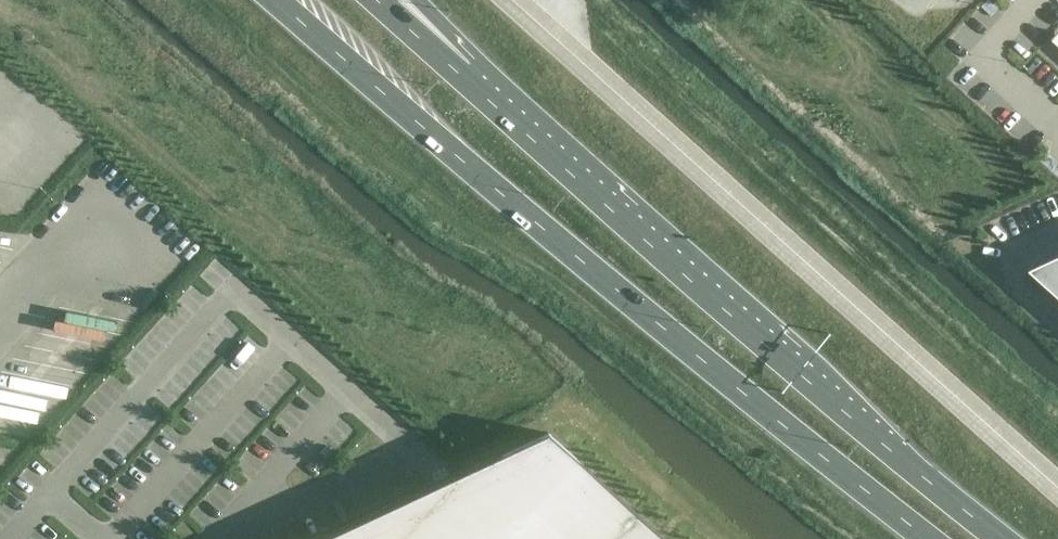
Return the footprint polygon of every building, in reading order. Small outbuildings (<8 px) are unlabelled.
[(1035,271),(1057,292),(1057,260),(1035,271)] [(547,431),(459,473),(318,538),(667,538),(547,431)]
